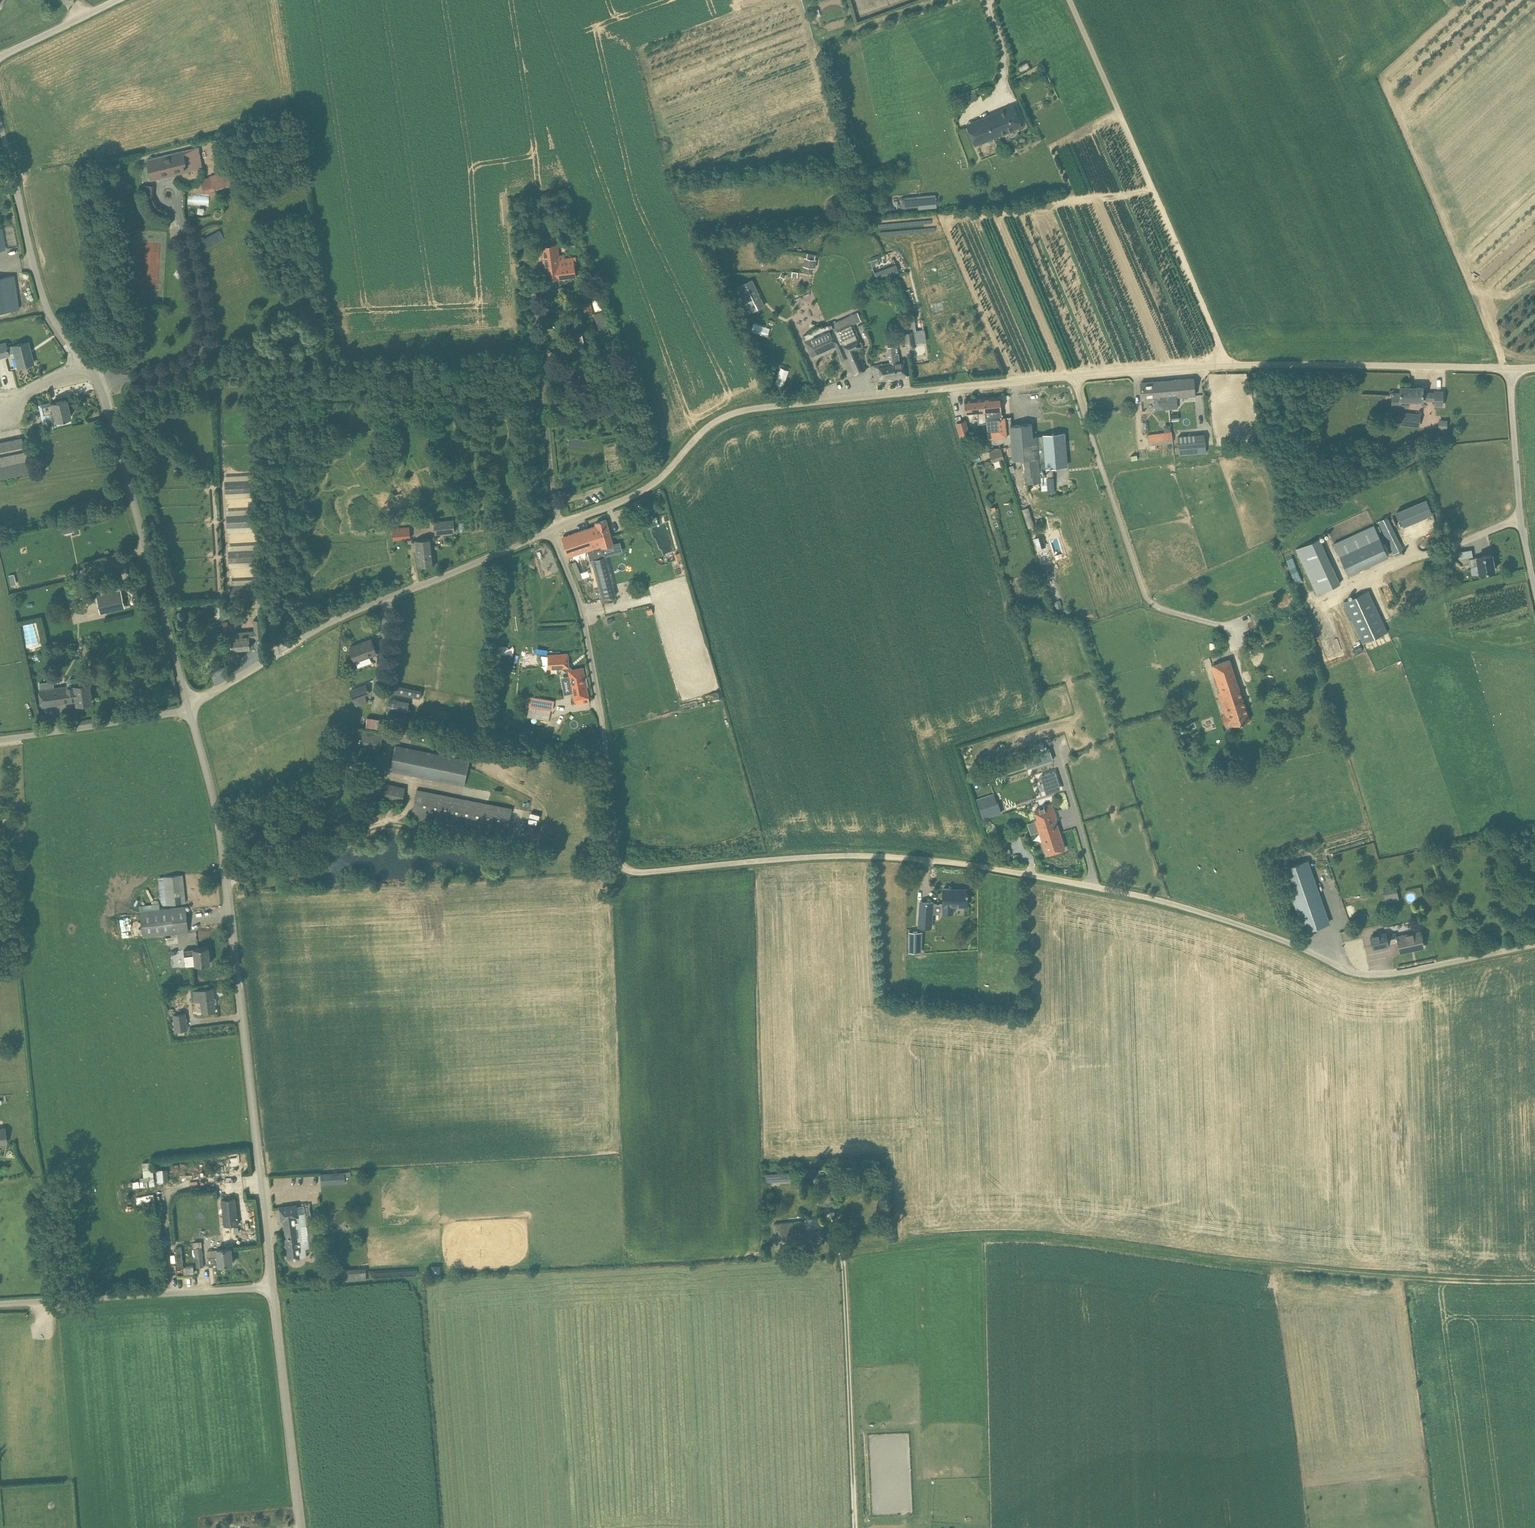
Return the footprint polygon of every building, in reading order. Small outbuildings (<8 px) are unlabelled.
[(969,102),(980,97),(977,91),(967,96),(969,102)] [(993,116),(968,126),(974,141),(975,145),(981,142),(1022,126),(1014,105),(992,114),(993,116)] [(189,171),(204,167),(199,147),(184,150),(148,159),(153,180),(189,171)] [(210,177),(201,180),(205,192),(211,191),(212,193),(216,191),(216,189),(241,181),(237,167),(210,175),(210,177)] [(903,197),(904,208),(919,207),(918,196),(903,197)] [(545,271),(546,281),(576,277),(575,267),(574,258),(565,259),(564,255),(559,255),(558,245),(542,247),(545,271)] [(806,257),(805,257),(804,266),(806,266),(805,271),(813,273),(813,268),(816,268),(817,260),(815,259),(816,254),(807,253),(806,257)] [(895,264),(875,272),(878,280),(898,272),(895,264)] [(9,310),(19,309),(14,275),(0,277),(0,311),(9,310)] [(750,312),(766,305),(753,279),(738,287),(750,312)] [(576,298),(566,300),(567,307),(577,305),(576,298)] [(596,310),(603,308),(601,298),(593,300),(596,310)] [(593,312),(590,302),(582,304),(586,318),(593,317),(592,312),(593,312)] [(603,311),(594,314),(601,338),(611,335),(603,311)] [(835,328),(804,341),(811,356),(836,346),(842,360),(848,358),(855,374),(866,369),(857,350),(863,347),(853,324),(862,320),(859,312),(833,324),(835,328)] [(905,322),(900,323),(901,333),(906,332),(909,332),(912,331),(913,331),(914,331),(916,331),(915,321),(905,322)] [(751,331),(767,335),(770,328),(754,323),(751,331)] [(906,332),(908,345),(916,344),(914,331),(913,331),(912,331),(909,332),(906,332)] [(8,354),(14,352),(18,367),(24,365),(33,363),(28,341),(6,347),(5,343),(0,344),(0,357),(8,355),(8,354)] [(890,362),(873,365),(874,372),(876,382),(907,377),(906,367),(904,359),(900,359),(899,353),(898,345),(888,347),(890,362)] [(789,370),(781,368),(776,383),(783,386),(789,370)] [(1194,378),(1164,380),(1166,398),(1169,397),(1170,408),(1178,408),(1177,397),(1195,395),(1194,378)] [(1164,380),(1141,382),(1142,400),(1155,398),(1156,410),(1170,408),(1169,397),(1166,398),(1164,380)] [(1423,400),(1423,392),(1423,387),(1400,387),(1400,393),(1392,393),(1392,406),(1408,406),(1409,400),(1423,400)] [(1435,400),(1435,405),(1443,405),(1443,391),(1435,391),(1435,400)] [(1000,396),(984,398),(988,431),(999,430),(998,419),(1002,419),(1000,396)] [(985,412),(984,398),(965,399),(966,413),(977,412),(978,424),(987,423),(985,412)] [(51,404),(42,407),(44,415),(51,413),(53,421),(62,419),(62,420),(64,419),(64,418),(70,417),(66,399),(51,403),(51,404)] [(1398,423),(1419,426),(1420,415),(1399,412),(1398,423)] [(957,423),(962,440),(971,438),(965,420),(957,423)] [(1032,424),(1011,425),(1013,459),(1025,458),(1027,483),(1041,481),(1041,477),(1040,468),(1045,467),(1053,467),(1066,465),(1063,433),(1033,436),(1032,424)] [(1172,432),(1148,434),(1149,445),(1173,442),(1172,432)] [(1205,434),(1178,436),(1179,448),(1206,445),(1205,434)] [(30,471),(25,449),(23,450),(22,446),(23,446),(21,438),(11,440),(0,442),(0,477),(30,471)] [(1005,457),(1003,446),(990,449),(992,460),(1005,457)] [(254,475),(225,476),(226,498),(255,497),(254,475)] [(1404,527),(1437,513),(1430,498),(1398,511),(1404,527)] [(256,509),(227,511),(228,532),(257,531),(256,509)] [(433,521),(435,534),(455,532),(454,519),(433,521)] [(596,526),(564,537),(569,556),(589,549),(592,560),(605,556),(603,547),(613,543),(607,519),(595,523),(596,526)] [(1334,544),(1349,575),(1388,556),(1374,525),(1334,544)] [(393,529),(393,537),(413,535),(412,527),(393,529)] [(1043,536),(1035,538),(1038,548),(1046,546),(1043,536)] [(416,540),(418,566),(435,565),(434,555),(432,538),(416,540)] [(1298,549),(1318,593),(1340,583),(1320,539),(1298,549)] [(257,549),(229,551),(230,562),(258,561),(257,549)] [(1459,552),(1460,559),(1473,556),(1472,549),(1459,552)] [(1471,566),(1478,565),(1480,573),(1495,570),(1492,554),(1477,557),(1469,559),(1471,566)] [(607,561),(593,565),(596,575),(609,571),(607,561)] [(111,592),(103,594),(96,595),(100,614),(125,609),(118,579),(109,581),(111,592)] [(1344,602),(1363,643),(1388,632),(1372,600),(1368,590),(1344,602)] [(250,638),(263,637),(263,627),(262,619),(254,619),(255,630),(230,632),(232,649),(251,648),(250,638)] [(350,647),(353,656),(355,661),(377,653),(371,639),(350,647)] [(575,703),(575,704),(576,704),(576,705),(580,704),(590,702),(583,668),(573,670),(572,668),(571,667),(569,666),(568,654),(548,655),(549,668),(563,667),(565,671),(569,671),(575,700),(576,703),(575,703)] [(524,657),(524,666),(537,665),(537,656),(524,657)] [(1230,659),(1212,665),(1227,712),(1229,712),(1233,725),(1250,719),(1230,659)] [(40,690),(43,706),(77,701),(78,704),(92,702),(89,683),(40,690)] [(391,683),(389,692),(420,699),(422,690),(391,683)] [(350,690),(354,699),(369,693),(366,685),(350,690)] [(531,697),(529,706),(553,710),(555,701),(531,697)] [(410,702),(390,698),(386,717),(406,721),(410,702)] [(376,717),(373,725),(384,728),(386,720),(376,717)] [(414,723),(401,720),(398,737),(411,740),(412,737),(414,725),(414,723)] [(422,726),(414,725),(412,737),(420,739),(422,726)] [(341,744),(380,751),(383,733),(343,727),(341,744)] [(391,770),(464,785),(469,760),(396,745),(391,770)] [(337,761),(363,766),(365,751),(340,746),(337,761)] [(1049,749),(1025,757),(1028,768),(1053,760),(1049,749)] [(1055,771),(1040,776),(1042,782),(1044,781),(1048,791),(1060,787),(1055,771)] [(382,799),(402,804),(406,787),(385,783),(382,799)] [(412,816),(507,835),(512,808),(417,789),(412,816)] [(976,800),(983,818),(1001,812),(998,802),(992,804),(988,795),(976,800)] [(1052,805),(1035,810),(1038,819),(1036,820),(1040,831),(1047,854),(1064,849),(1055,819),(1056,819),(1052,805)] [(339,821),(344,832),(349,830),(344,819),(339,821)] [(1307,860),(1284,869),(1305,931),(1329,923),(1307,860)] [(1527,867),(1529,879),(1534,878),(1534,865),(1527,867)] [(164,876),(167,904),(186,902),(183,874),(164,876)] [(943,904),(943,913),(954,913),(954,905),(967,905),(967,888),(943,888),(943,904)] [(1400,892),(1385,892),(1385,901),(1400,900),(1400,892)] [(1341,896),(1335,897),(1343,923),(1348,921),(1341,896)] [(921,901),(919,926),(931,927),(933,903),(934,902),(921,901)] [(141,911),(143,936),(189,931),(186,906),(141,911)] [(909,931),(909,951),(921,952),(922,932),(909,931)] [(1410,950),(1424,946),(1420,931),(1397,936),(1397,937),(1388,939),(1386,932),(1370,935),(1373,949),(1390,946),(1389,944),(1398,942),(1400,952),(1410,950)] [(194,949),(184,950),(186,966),(210,963),(208,947),(194,948),(194,949)] [(200,991),(194,991),(196,1013),(216,1011),(213,988),(200,989),(200,991)] [(173,1014),(175,1031),(188,1030),(186,1013),(173,1014)] [(153,1184),(153,1161),(144,1162),(144,1179),(151,1179),(151,1184),(153,1184)] [(158,1169),(158,1181),(170,1180),(169,1168),(158,1169)] [(345,1171),(336,1172),(337,1183),(346,1183),(345,1171)] [(766,1174),(766,1182),(792,1180),(792,1173),(766,1174)] [(137,1197),(138,1203),(155,1201),(154,1194),(137,1197)] [(235,1198),(225,1200),(222,1200),(225,1227),(238,1225),(235,1198)] [(305,1248),(310,1247),(305,1212),(298,1213),(297,1205),(280,1207),(281,1216),(283,1216),(286,1235),(284,1235),(287,1259),(307,1257),(305,1248)] [(775,1224),(777,1247),(817,1244),(815,1221),(775,1224)] [(195,1247),(197,1267),(204,1266),(202,1246),(195,1247)] [(208,1251),(209,1266),(233,1264),(231,1248),(217,1249),(208,1251)] [(366,1268),(341,1269),(342,1280),(367,1279),(366,1268)]
